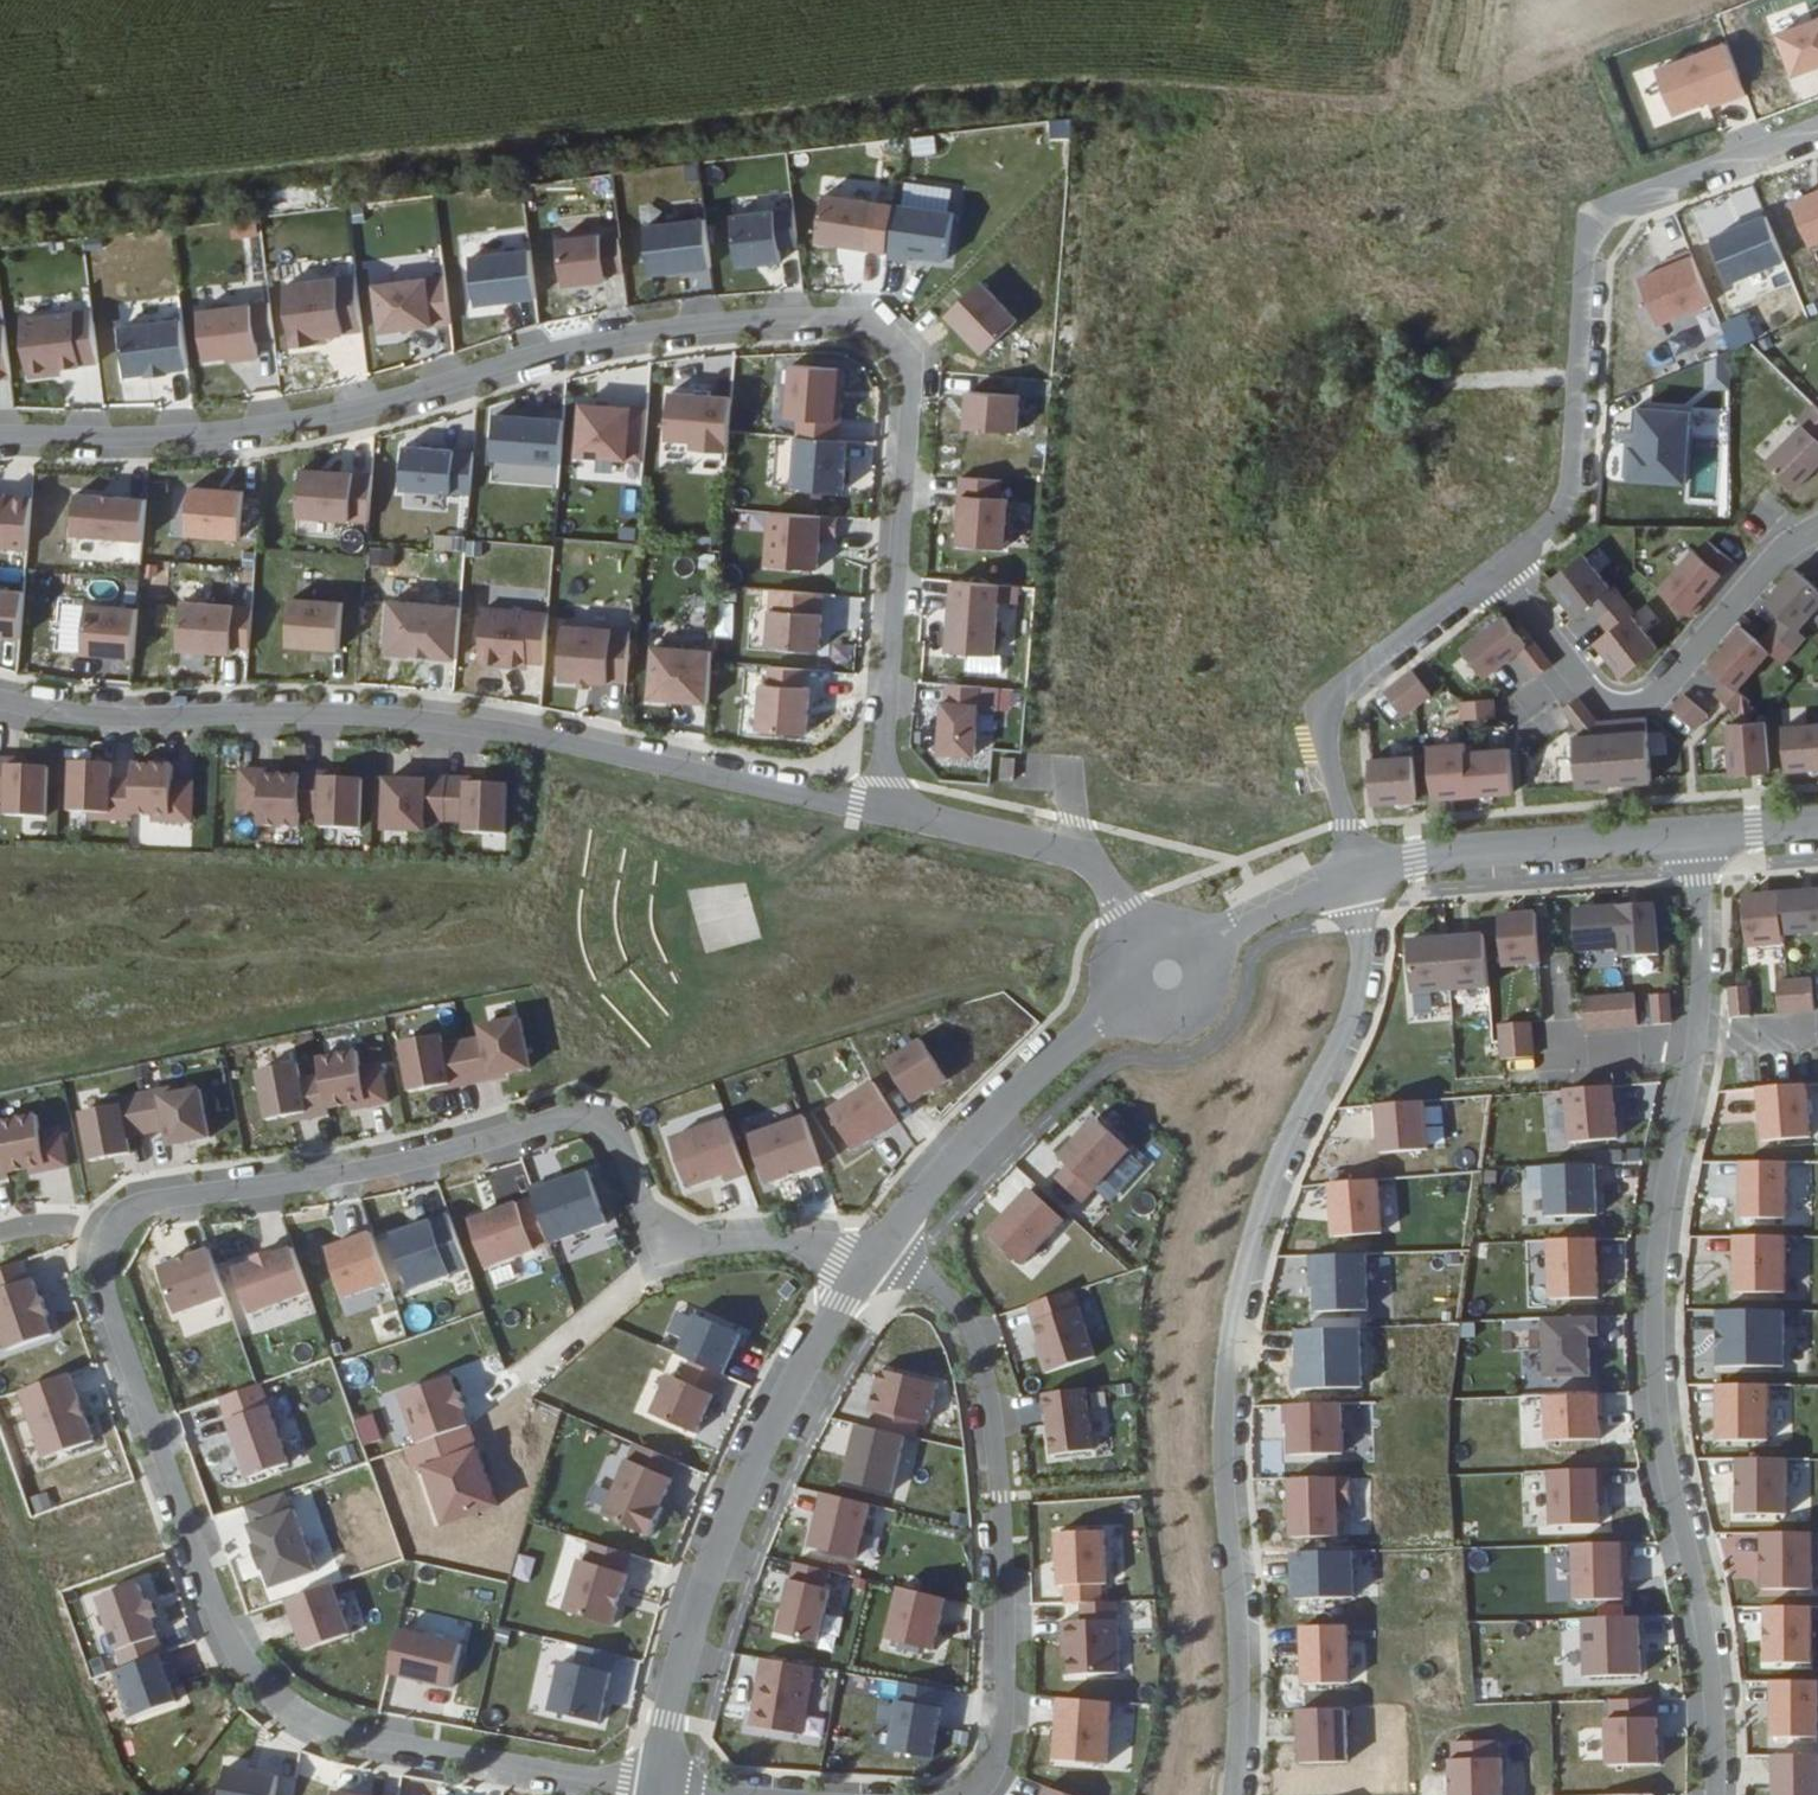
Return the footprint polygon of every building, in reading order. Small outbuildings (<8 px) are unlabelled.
[(1769,30),(1786,77),(1817,66),(1817,12),(1769,30)] [(1725,39),(1650,65),(1669,119),(1745,93),(1725,39)] [(821,177),(820,191),(854,194),(855,180),(821,177)] [(1817,242),(1817,185),(1786,199),(1806,247),(1817,242)] [(888,252),(895,205),(824,194),(816,241),(888,252)] [(953,214),(895,205),(888,252),(887,258),(908,261),(909,255),(946,260),(953,214)] [(798,246),(794,210),(730,217),(736,268),(779,263),(778,248),(798,246)] [(711,267),(706,218),(645,225),(651,274),(711,267)] [(622,273),(619,238),(601,240),(600,233),(557,238),(563,286),(606,281),(605,275),(622,273)] [(536,296),(530,248),(470,255),(476,303),(536,296)] [(1691,251),(1633,273),(1653,325),(1712,302),(1691,251)] [(370,328),(445,325),(443,274),(367,277),(370,328)] [(356,275),(277,278),(279,339),(358,337),(356,275)] [(1018,324),(981,285),(946,318),(983,356),(1018,324)] [(267,299),(190,304),(194,361),(258,356),(257,342),(270,341),(267,299)] [(20,376),(97,366),(90,308),(13,318),(20,376)] [(786,413),(799,414),(796,437),(838,441),(841,403),(836,403),(837,391),(843,387),(844,370),(840,365),(791,361),(786,413)] [(657,445),(724,448),(726,393),(659,390),(657,445)] [(1019,397),(967,393),(964,430),(1016,434),(1019,397)] [(647,408),(581,403),(576,454),(643,460),(647,408)] [(1624,480),(1685,482),(1687,406),(1627,404),(1624,480)] [(1814,404),(1755,457),(1787,492),(1817,464),(1817,409),(1814,404)] [(563,418),(495,413),(492,457),(559,462),(563,418)] [(838,441),(796,437),(792,488),(842,493),(847,442),(838,441)] [(394,505),(467,507),(469,447),(396,445),(394,505)] [(291,467),(289,518),(364,521),(366,470),(291,467)] [(28,493),(30,474),(0,472),(0,491),(28,493)] [(1001,482),(960,479),(957,513),(960,513),(957,548),(1003,551),(1007,501),(1000,500),(1001,482)] [(179,485),(178,535),(236,537),(237,486),(179,485)] [(22,547),(21,491),(0,491),(0,547),(22,547)] [(143,494),(66,492),(64,557),(141,559),(143,494)] [(837,518),(770,513),(765,565),(816,570),(819,536),(835,537),(837,518)] [(1684,615),(1732,561),(1702,534),(1653,587),(1684,615)] [(1585,606),(1595,618),(1620,595),(1577,548),(1540,581),(1573,617),(1585,606)] [(170,631),(183,565),(145,558),(135,607),(113,602),(117,578),(88,572),(83,600),(61,596),(58,609),(75,612),(66,658),(109,667),(112,655),(130,659),(137,624),(170,631)] [(1775,612),(1756,644),(1785,661),(1803,632),(1800,631),(1817,601),(1817,586),(1783,565),(1760,603),(1775,612)] [(1018,588),(952,582),(946,653),(993,657),(998,604),(1017,606),(1018,588)] [(18,636),(20,587),(0,587),(0,635),(18,636)] [(822,594),(770,590),(765,647),(817,651),(822,594)] [(337,648),(341,601),(288,597),(285,643),(337,648)] [(169,650),(227,652),(229,600),(171,598),(169,650)] [(1593,635),(1629,607),(1622,599),(1595,619),(1585,606),(1576,613),(1593,635)] [(455,658),(459,606),(388,601),(384,652),(455,658)] [(525,660),(543,662),(547,612),(482,607),(477,660),(525,664),(525,660)] [(1507,608),(1452,644),(1475,678),(1514,652),(1531,677),(1545,667),(1507,608)] [(1622,679),(1658,645),(1624,608),(1588,642),(1622,679)] [(1731,698),(1770,650),(1736,623),(1698,671),(1731,698)] [(624,682),(628,631),(562,626),(558,679),(607,683),(607,681),(624,682)] [(706,704),(710,653),(653,648),(649,699),(670,701),(670,698),(685,699),(685,702),(706,704)] [(759,685),(755,731),(804,735),(809,689),(801,688),(803,671),(768,667),(766,685),(759,685)] [(1408,667),(1380,693),(1403,718),(1431,692),(1408,667)] [(1581,695),(1560,704),(1569,725),(1590,716),(1581,695)] [(1460,719),(1494,718),(1494,698),(1459,699),(1460,719)] [(976,706),(941,704),(937,755),(972,758),(976,706)] [(1723,773),(1767,772),(1766,719),(1722,721),(1723,773)] [(1779,769),(1817,768),(1817,722),(1778,723),(1779,769)] [(1569,786),(1648,785),(1647,730),(1568,731),(1569,786)] [(1508,741),(1422,744),(1424,798),(1510,795),(1508,741)] [(1411,756),(1368,760),(1372,806),(1415,802),(1411,756)] [(74,820),(192,823),(193,779),(171,779),(171,763),(118,761),(118,758),(60,757),(58,813),(75,814),(74,820)] [(44,816),(45,759),(0,758),(0,815),(44,816)] [(1013,761),(1000,760),(998,782),(1012,783),(1013,761)] [(302,825),(357,828),(360,775),(234,767),(231,821),(302,825)] [(373,829),(504,831),(505,778),(374,776),(373,829)] [(692,891),(703,950),(757,940),(746,880),(692,891)] [(1777,902),(1780,945),(1817,942),(1817,899),(1777,902)] [(1780,945),(1777,902),(1740,905),(1744,956),(1781,953),(1780,945)] [(1654,905),(1617,908),(1621,949),(1625,957),(1658,955),(1654,905)] [(1617,908),(1575,911),(1578,952),(1621,949),(1617,908)] [(1536,913),(1501,916),(1505,967),(1540,964),(1536,913)] [(1484,935),(1446,938),(1451,990),(1488,987),(1484,935)] [(1451,990),(1446,938),(1408,941),(1413,994),(1451,990)] [(1551,954),(1553,982),(1566,980),(1563,953),(1551,954)] [(1808,986),(1773,989),(1776,1021),(1811,1018),(1808,986)] [(1634,993),(1581,998),(1584,1031),(1637,1027),(1634,993)] [(1746,1023),(1744,993),(1726,995),(1728,1024),(1746,1023)] [(1637,1024),(1669,1024),(1669,994),(1637,994),(1637,1024)] [(1432,1020),(1431,995),(1406,996),(1407,1021),(1432,1020)] [(439,1033),(392,1039),(399,1091),(528,1075),(520,1017),(470,1023),(472,1037),(440,1041),(439,1033)] [(1531,1022),(1498,1024),(1500,1058),(1533,1056),(1531,1022)] [(904,1105),(946,1081),(920,1036),(878,1059),(904,1105)] [(257,1123),(386,1101),(379,1059),(358,1063),(355,1048),(301,1057),(302,1059),(247,1068),(257,1123)] [(847,1154),(899,1121),(870,1075),(818,1108),(847,1154)] [(1623,1114),(1650,1108),(1644,1083),(1617,1089),(1623,1114)] [(1557,1087),(1559,1142),(1614,1140),(1612,1085),(1557,1087)] [(116,1094),(116,1089),(72,1093),(79,1161),(128,1157),(126,1136),(157,1133),(158,1144),(206,1140),(201,1086),(116,1094)] [(1548,1139),(1560,1138),(1559,1092),(1546,1092),(1548,1139)] [(1805,1146),(1801,1092),(1753,1096),(1757,1149),(1805,1146)] [(1421,1101),(1373,1104),(1376,1151),(1425,1148),(1421,1101)] [(67,1163),(59,1124),(35,1129),(31,1112),(0,1118),(0,1176),(67,1163)] [(739,1135),(756,1186),(820,1165),(803,1114),(739,1135)] [(677,1191),(741,1173),(725,1116),(661,1134),(677,1191)] [(1078,1204),(1129,1149),(1093,1116),(1042,1171),(1078,1204)] [(1602,1182),(1623,1180),(1620,1148),(1598,1150),(1602,1182)] [(1597,1214),(1596,1164),(1543,1166),(1544,1215),(1597,1214)] [(1782,1226),(1783,1170),(1738,1170),(1738,1226),(1782,1226)] [(529,1199),(546,1245),(601,1226),(583,1173),(545,1186),(544,1182),(526,1188),(529,1199)] [(1378,1178),(1325,1183),(1330,1237),(1382,1232),(1378,1178)] [(1064,1242),(1055,1233),(1065,1222),(1025,1185),(980,1233),(1029,1279),(1064,1242)] [(546,1245),(529,1199),(464,1221),(480,1268),(546,1245)] [(445,1240),(439,1241),(433,1220),(382,1233),(398,1292),(455,1278),(445,1240)] [(317,1247),(336,1301),(385,1283),(366,1230),(317,1247)] [(1592,1293),(1591,1237),(1541,1237),(1542,1293),(1592,1293)] [(223,1266),(241,1316),(307,1292),(290,1243),(223,1266)] [(1780,1299),(1780,1243),(1730,1243),(1730,1299),(1780,1299)] [(210,1249),(152,1262),(164,1313),(222,1299),(210,1249)] [(1308,1310),(1368,1309),(1367,1253),(1307,1254),(1308,1310)] [(17,1258),(0,1264),(0,1344),(2,1349),(47,1333),(40,1314),(43,1313),(37,1294),(34,1296),(27,1276),(24,1277),(17,1258)] [(1089,1361),(1067,1294),(1022,1308),(1038,1358),(1042,1356),(1048,1374),(1089,1361)] [(178,1311),(184,1333),(230,1322),(225,1299),(178,1311)] [(734,1336),(688,1316),(671,1356),(717,1377),(734,1336)] [(1778,1373),(1778,1317),(1714,1316),(1714,1373),(1778,1373)] [(1596,1317),(1542,1319),(1544,1377),(1589,1375),(1587,1334),(1597,1334),(1596,1317)] [(86,1439),(63,1372),(16,1389),(40,1456),(86,1439)] [(930,1387),(873,1373),(863,1413),(871,1415),(867,1432),(907,1442),(911,1425),(920,1427),(930,1387)] [(450,1394),(444,1376),(394,1394),(411,1444),(461,1427),(455,1409),(458,1408),(453,1393),(450,1394)] [(706,1396),(662,1377),(644,1416),(689,1435),(706,1396)] [(257,1383),(211,1400),(241,1480),(287,1463),(257,1383)] [(1760,1448),(1762,1392),(1712,1391),(1710,1447),(1760,1448)] [(1088,1454),(1081,1392),(1038,1397),(1045,1459),(1088,1454)] [(1373,1455),(1371,1401),(1255,1404),(1256,1438),(1282,1437),(1282,1458),(1373,1455)] [(1593,1447),(1592,1402),(1540,1403),(1541,1448),(1593,1447)] [(489,1506),(461,1427),(411,1444),(398,1448),(407,1472),(416,1469),(436,1524),(489,1506)] [(646,1536),(674,1459),(623,1441),(595,1518),(646,1536)] [(1778,1521),(1779,1465),(1730,1464),(1729,1520),(1778,1521)] [(1282,1476),(1283,1538),(1336,1537),(1336,1505),(1349,1505),(1348,1475),(1282,1476)] [(1596,1510),(1595,1476),(1542,1477),(1544,1532),(1591,1531),(1591,1510),(1596,1510)] [(309,1569),(287,1509),(284,1510),(278,1491),(238,1505),(245,1524),(242,1525),(249,1544),(246,1545),(254,1567),(257,1566),(264,1585),(309,1569)] [(863,1507),(816,1495),(803,1550),(849,1561),(863,1507)] [(1072,1607),(1095,1606),(1094,1588),(1100,1588),(1098,1535),(1051,1536),(1053,1590),(1059,1589),(1059,1607),(1072,1607)] [(1808,1568),(1808,1538),(1754,1538),(1754,1594),(1803,1595),(1803,1568),(1808,1568)] [(608,1626),(628,1554),(573,1539),(553,1611),(608,1626)] [(1619,1584),(1619,1549),(1565,1550),(1566,1607),(1614,1606),(1613,1584),(1619,1584)] [(1351,1551),(1290,1553),(1292,1599),(1352,1597),(1351,1551)] [(827,1575),(787,1565),(770,1635),(810,1645),(827,1575)] [(137,1603),(130,1582),(89,1596),(114,1667),(155,1652),(142,1617),(148,1615),(143,1601),(137,1603)] [(279,1599),(296,1650),(347,1633),(330,1582),(279,1599)] [(937,1602),(891,1590),(879,1641),(924,1652),(937,1602)] [(1095,1606),(1072,1607),(1073,1625),(1052,1626),(1053,1647),(1059,1647),(1060,1679),(1111,1677),(1108,1605),(1095,1606)] [(1804,1640),(1806,1609),(1773,1607),(1771,1638),(1804,1640)] [(1631,1682),(1630,1623),(1574,1625),(1575,1683),(1631,1682)] [(1346,1675),(1346,1625),(1303,1626),(1303,1676),(1346,1675)] [(390,1626),(378,1674),(447,1691),(459,1643),(390,1626)] [(591,1723),(607,1656),(572,1647),(568,1665),(553,1662),(541,1711),(591,1723)] [(114,1667),(104,1670),(121,1717),(167,1701),(160,1682),(169,1679),(159,1651),(155,1652),(114,1667)] [(804,1669),(754,1660),(742,1728),(792,1737),(804,1669)] [(1813,1729),(1813,1673),(1768,1673),(1768,1730),(1813,1729)] [(932,1692),(892,1685),(880,1761),(922,1768),(932,1710),(929,1709),(932,1692)] [(1102,1706),(1052,1702),(1047,1763),(1097,1767),(1102,1706)] [(1652,1770),(1650,1724),(1646,1724),(1646,1705),(1605,1707),(1605,1725),(1601,1725),(1602,1772),(1652,1770)] [(1292,1709),(1293,1763),(1346,1762),(1345,1708),(1292,1709)] [(1770,1747),(1771,1794),(1817,1794),(1817,1747),(1770,1747)] [(216,1766),(211,1794),(265,1794),(269,1775),(216,1766)]
